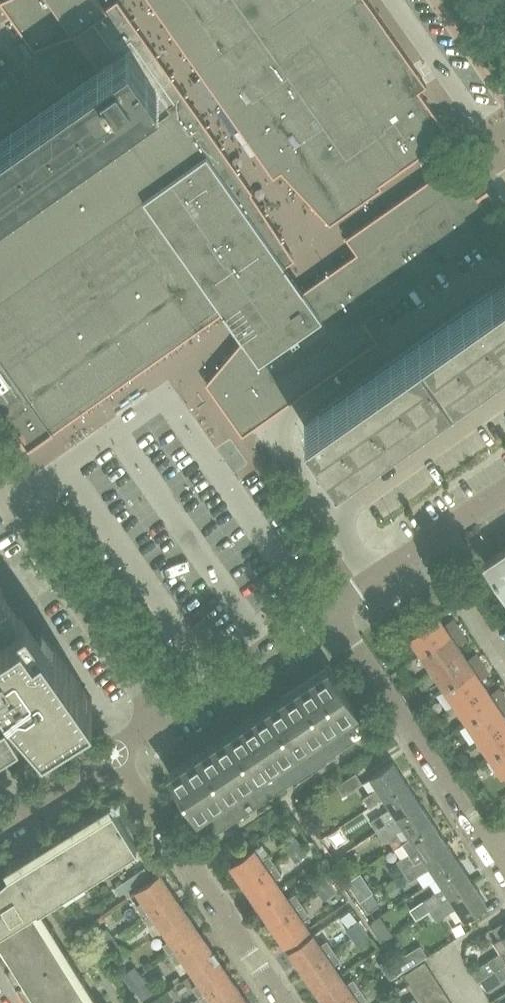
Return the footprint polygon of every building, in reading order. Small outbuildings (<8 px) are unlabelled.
[(73,0),(0,0),(33,48),(50,41),(38,24),(73,0)] [(38,24),(50,41),(73,32),(92,17),(106,8),(116,0),(114,0),(106,6),(100,0),(73,0),(38,24)] [(119,0),(116,0),(106,8),(92,17),(108,39),(122,30),(134,21),(119,0)] [(219,0),(164,0),(154,7),(172,33),(219,0)] [(234,0),(219,0),(172,33),(202,74),(225,57),(244,85),(273,65),(291,91),(319,131),(335,154),(384,119),(386,123),(394,118),(424,96),(419,89),(418,88),(336,146),(234,0)] [(367,0),(234,0),(336,146),(418,88),(419,89),(426,84),(367,0)] [(157,88),(124,42),(114,48),(108,39),(92,17),(73,32),(97,69),(0,136),(0,198),(157,88)] [(137,27),(134,21),(122,30),(128,39),(140,31),(137,27)] [(185,94),(140,31),(128,39),(122,30),(108,39),(114,48),(124,42),(157,88),(161,94),(152,100),(159,111),(160,112),(185,94)] [(244,85),(225,57),(202,74),(221,101),(244,85)] [(240,128),(291,91),(273,65),(244,85),(221,101),(238,125),(240,128)] [(319,131),(291,91),(240,128),(256,151),(280,135),(291,151),(319,131)] [(206,124),(185,94),(160,112),(159,111),(132,130),(154,161),(206,124)] [(450,133),(424,96),(394,118),(420,154),(450,133)] [(380,182),(420,154),(394,118),(386,123),(384,119),(335,154),(293,183),(330,223),(369,195),(382,186),(380,182)] [(169,183),(221,146),(206,124),(154,161),(169,183)] [(154,161),(132,130),(127,134),(179,208),(184,205),(169,183),(154,161)] [(335,154),(319,131),(291,151),(297,159),(281,170),(293,183),(335,154)] [(226,308),(227,310),(288,267),(285,264),(295,257),(282,238),(228,277),(210,251),(194,230),(179,208),(127,134),(0,223),(0,383),(10,396),(7,398),(13,405),(57,374),(82,410),(226,308)] [(291,151),(280,135),(256,151),(273,176),(281,170),(297,159),(291,151)] [(184,205),(237,168),(221,146),(169,183),(184,205)] [(194,230),(252,189),(237,168),(184,205),(179,208),(194,230)] [(488,226),(490,221),(491,217),(476,196),(476,195),(472,190),(466,187),(460,186),(454,186),(442,168),(346,236),(357,252),(358,251),(359,252),(391,299),(480,236),(484,231),(488,226)] [(491,197),(488,191),(489,190),(487,187),(482,191),(476,195),(476,196),(491,217),(492,215),(492,209),(492,203),(491,197)] [(210,251),(265,212),(262,207),(251,191),(253,190),(252,189),(194,230),(210,251)] [(228,277),(282,238),(265,212),(210,251),(228,277)] [(391,299),(359,252),(358,251),(357,252),(329,271),(361,317),(363,319),(364,318),(391,299)] [(361,317),(329,271),(303,289),(302,287),(299,290),(348,359),(378,338),(364,318),(363,319),(361,317)] [(332,464),(504,342),(504,281),(310,419),(313,424),(307,428),(332,464)] [(348,359),(299,290),(279,304),(297,329),(309,320),(340,365),(348,359)] [(340,365),(309,320),(297,329),(279,304),(259,318),(295,368),(308,387),(340,365)] [(295,368),(259,318),(238,332),(242,338),(274,383),(295,368)] [(242,434),(308,387),(295,368),(274,383),(242,338),(206,382),(242,434)] [(82,410),(57,374),(13,405),(22,418),(12,426),(27,448),(82,410)] [(10,396),(0,383),(0,409),(12,426),(22,418),(13,405),(7,398),(10,396)] [(485,562),(504,593),(504,548),(485,562)] [(36,732),(83,703),(17,608),(0,584),(0,755),(36,732)] [(438,616),(409,635),(421,653),(460,627),(456,621),(446,627),(438,616)] [(421,653),(433,670),(462,651),(454,640),(464,633),(460,627),(421,653)] [(433,670),(444,687),(483,662),(479,656),(469,662),(462,651),(433,670)] [(444,687),(456,705),(485,685),(478,674),(487,668),(483,662),(444,687)] [(355,704),(330,667),(255,717),(254,715),(243,722),(245,724),(171,774),(195,810),(196,810),(212,834),(370,728),(354,704),(355,704)] [(266,674),(272,689),(283,684),(278,670),(266,674)] [(421,699),(413,685),(401,692),(410,705),(421,699)] [(467,722),(504,696),(504,694),(503,690),(492,696),(485,685),(456,705),(467,722)] [(478,739),(504,721),(504,715),(501,709),(504,706),(504,696),(467,722),(478,739)] [(490,756),(504,746),(504,721),(478,739),(490,756)] [(490,756),(502,774),(504,772),(504,746),(490,756)] [(370,806),(384,796),(406,782),(393,762),(371,776),(378,787),(363,796),(370,806)] [(337,785),(338,786),(344,795),(342,796),(344,799),(349,795),(347,793),(363,782),(356,772),(337,785)] [(391,807),(382,812),(370,821),(377,831),(420,802),(406,782),(384,796),(391,807)] [(109,801),(101,806),(104,811),(87,822),(70,832),(66,828),(52,836),(55,842),(24,861),(20,856),(10,863),(13,868),(8,872),(0,878),(0,944),(1,944),(16,970),(10,974),(24,996),(32,993),(38,1002),(91,1002),(32,908),(37,905),(38,906),(136,845),(109,801)] [(404,826),(411,837),(433,823),(420,802),(377,831),(379,833),(375,835),(380,841),(383,839),(383,840),(404,826)] [(447,843),(433,823),(411,837),(402,843),(408,853),(397,860),(398,862),(403,870),(404,871),(447,843)] [(283,846),(289,854),(302,845),(305,842),(299,834),(296,837),(283,846)] [(431,866),(438,877),(460,863),(447,843),(404,871),(410,880),(431,866)] [(303,846),(302,845),(289,854),(295,862),(307,852),(307,851),(309,850),(305,844),(303,846)] [(232,864),(245,884),(275,864),(268,854),(261,859),(254,849),(232,864)] [(398,862),(388,869),(393,876),(394,876),(403,870),(398,862)] [(438,877),(444,886),(423,900),(430,910),(473,882),(460,863),(438,877)] [(245,884),(258,903),(281,888),(274,879),(282,874),(275,864),(245,884)] [(119,894),(150,873),(144,866),(114,887),(119,894)] [(330,882),(334,879),(329,872),(312,884),(317,891),(330,883),(330,882)] [(159,874),(138,889),(144,899),(136,904),(143,914),(173,894),(159,874)] [(486,902),(473,882),(430,910),(437,920),(457,906),(464,916),(486,902)] [(336,891),(330,883),(317,891),(323,899),(336,891)] [(258,903),(271,923),(301,902),(295,893),(287,898),(281,888),(258,903)] [(158,919),(164,928),(186,913),(173,894),(143,914),(150,924),(158,919)] [(370,913),(384,904),(377,894),(363,902),(370,913)] [(308,912),(301,902),(271,923),(285,943),(308,928),(301,918),(308,912)] [(163,943),(170,953),(199,933),(186,913),(164,928),(171,938),(163,943)] [(364,928),(358,919),(345,929),(351,937),(364,928)] [(107,927),(95,935),(95,936),(101,944),(113,935),(107,927)] [(369,935),(364,928),(351,937),(357,944),(369,935)] [(184,957),(191,967),(192,969),(214,954),(199,933),(170,953),(177,963),(184,957)] [(478,980),(489,973),(504,963),(504,934),(494,941),(501,952),(472,970),(478,980)] [(118,943),(113,935),(101,944),(107,951),(118,943)] [(290,950),(303,970),(334,949),(327,939),(319,944),(312,935),(290,950)] [(303,970),(317,989),(339,974),(333,964),(340,959),(334,949),(303,970)] [(193,986),(200,996),(229,976),(214,954),(192,969),(200,981),(193,986)] [(392,954),(390,955),(379,963),(385,971),(397,962),(392,954)] [(404,974),(411,984),(431,970),(425,960),(412,969),(404,974)] [(400,967),(397,962),(385,971),(391,981),(404,973),(400,967)] [(407,962),(400,967),(404,973),(404,974),(412,969),(407,962)] [(489,973),(496,983),(501,979),(504,976),(504,963),(489,973)] [(121,975),(127,982),(140,974),(134,966),(121,975)] [(411,984),(417,993),(438,980),(431,970),(411,984)] [(133,990),(134,990),(135,989),(142,1000),(153,992),(140,974),(127,982),(133,990)] [(326,1002),(338,1002),(360,988),(353,978),(346,983),(339,974),(317,989),(326,1002)] [(229,976),(200,996),(204,1002),(210,1002),(214,1000),(215,1002),(231,1002),(242,995),(229,976)] [(417,993),(423,1002),(444,990),(438,980),(417,993)] [(359,1002),(367,998),(360,988),(338,1002),(359,1002)] [(423,1002),(444,1002),(450,999),(444,990),(423,1002)]
